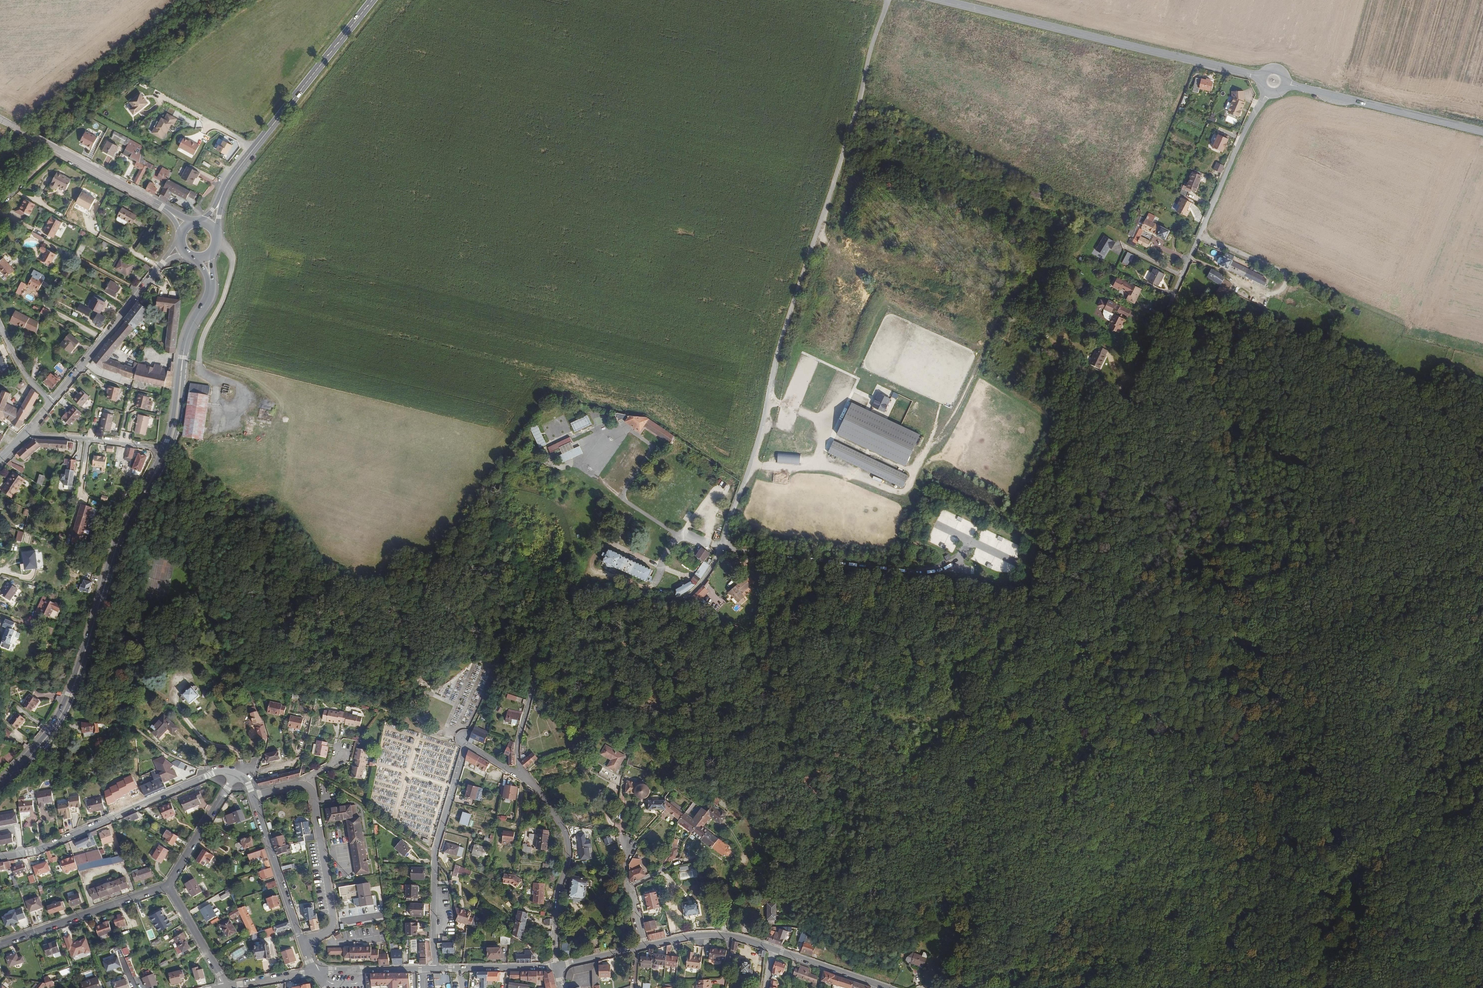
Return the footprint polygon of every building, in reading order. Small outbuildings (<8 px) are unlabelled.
[(1210,91),(1213,82),(1211,81),(1212,80),(1207,79),(1207,80),(1197,78),(1194,90),(1200,92),(1201,89),(1210,91)] [(1233,101),(1228,115),(1239,119),(1244,103),(1244,91),(1232,92),(1233,101)] [(134,107),(130,110),(134,115),(148,103),(141,94),(130,102),(134,107)] [(177,119),(168,114),(164,120),(162,118),(157,128),(155,127),(152,133),(162,138),(165,132),(167,133),(172,124),(174,125),(177,119)] [(127,145),(130,139),(115,131),(112,137),(127,145)] [(90,147),(96,138),(84,132),(80,140),(86,144),(86,145),(90,147)] [(1174,140),(1194,148),(1196,140),(1177,133),(1174,140)] [(183,137),(178,146),(193,154),(199,145),(191,140),(191,141),(188,140),(183,137)] [(1224,154),(1230,142),(1219,137),(1213,149),(1224,154)] [(140,152),(141,146),(141,145),(140,145),(141,144),(130,139),(127,145),(128,145),(124,153),(137,161),(138,162),(140,152)] [(117,149),(118,146),(108,140),(103,149),(114,155),(115,153),(116,153),(118,149),(117,149)] [(222,140),(218,150),(228,155),(233,144),(222,140)] [(114,155),(103,149),(101,152),(112,158),(114,155)] [(217,160),(208,155),(209,153),(203,150),(200,156),(203,158),(205,159),(204,162),(203,165),(212,170),(217,160)] [(153,170),(155,165),(142,158),(140,163),(141,163),(143,164),(146,166),(145,168),(148,170),(149,168),(153,170)] [(137,161),(134,166),(140,169),(143,164),(141,163),(140,163),(138,162),(137,161)] [(1224,166),(1217,163),(1213,170),(1220,174),(1224,166)] [(145,168),(146,166),(143,164),(134,180),(138,182),(145,168)] [(191,183),(195,175),(197,176),(199,172),(187,166),(181,178),(191,183)] [(168,177),(171,171),(161,167),(156,176),(166,181),(168,177)] [(66,191),(72,181),(57,173),(52,183),(51,185),(51,186),(51,187),(51,188),(52,189),(53,189),(54,189),(56,189),(57,188),(57,187),(58,186),(66,191)] [(1196,192),(1203,176),(1195,173),(1188,190),(1196,192)] [(166,181),(158,196),(167,201),(172,191),(187,199),(188,196),(194,200),(197,194),(168,177),(166,181)] [(151,185),(153,183),(149,181),(144,189),(152,193),(155,187),(151,185)] [(96,197),(82,191),(76,203),(90,210),(96,197)] [(1188,212),(1191,204),(1181,199),(1178,206),(1181,207),(1178,214),(1188,218),(1190,213),(1188,212)] [(30,215),(37,205),(27,200),(21,209),(21,210),(25,213),(30,215)] [(138,216),(123,208),(119,216),(134,224),(138,216)] [(1152,221),(1155,216),(1148,212),(1145,218),(1152,221)] [(1133,236),(1141,216),(1140,216),(1137,214),(1129,233),(1133,236)] [(54,238),(62,223),(52,217),(49,222),(50,222),(44,233),(54,238)] [(1152,221),(1145,218),(1141,227),(1165,239),(1168,233),(1169,230),(1152,221)] [(1143,230),(1139,228),(1134,238),(1132,242),(1136,243),(1137,242),(1139,239),(1138,238),(1139,236),(1143,230)] [(34,231),(31,234),(42,241),(44,238),(34,231)] [(1116,242),(1105,236),(1095,251),(1105,257),(1109,249),(1111,250),(1116,242)] [(1150,241),(1140,236),(1139,236),(1138,238),(1139,239),(1137,242),(1147,247),(1150,241)] [(1132,242),(1134,238),(1131,237),(1128,243),(1135,246),(1136,243),(1132,242)] [(50,266),(54,258),(53,258),(55,254),(46,249),(44,253),(41,260),(50,266)] [(1120,260),(1120,261),(1127,265),(1130,259),(1131,260),(1134,254),(1130,253),(1124,250),(1123,254),(1120,260)] [(1220,265),(1229,269),(1233,261),(1235,256),(1226,252),(1220,265)] [(4,258),(0,261),(0,268),(2,270),(1,271),(7,278),(15,271),(4,258)] [(116,267),(115,269),(128,275),(133,267),(131,266),(132,265),(120,259),(118,258),(114,266),(116,267)] [(1233,261),(1229,269),(1229,270),(1241,275),(1245,277),(1246,277),(1249,269),(1233,261)] [(1218,271),(1212,268),(1208,278),(1213,280),(1218,271)] [(33,275),(33,276),(40,279),(43,274),(34,269),(31,274),(33,275)] [(1263,278),(1264,276),(1249,269),(1246,277),(1257,282),(1265,286),(1267,280),(1263,278)] [(1159,287),(1165,276),(1154,271),(1149,282),(1159,287)] [(1221,284),(1225,276),(1223,275),(1224,274),(1218,271),(1213,280),(1221,284)] [(38,291),(44,281),(40,279),(33,276),(28,285),(35,289),(38,291)] [(1227,287),(1231,279),(1225,276),(1221,284),(1227,287)] [(81,287),(88,290),(92,282),(86,279),(81,287)] [(1231,291),(1236,281),(1231,279),(1227,287),(1226,289),(1225,291),(1230,293),(1231,291)] [(116,297),(121,287),(116,284),(117,283),(111,280),(110,283),(108,286),(105,291),(116,297)] [(1138,295),(1141,291),(1119,280),(1114,288),(1126,294),(1126,295),(1131,298),(1128,303),(1134,306),(1139,295),(1138,295)] [(21,294),(27,283),(22,281),(16,292),(21,294)] [(106,300),(96,294),(95,297),(105,302),(106,300)] [(174,357),(181,300),(158,296),(156,310),(166,312),(167,307),(170,308),(165,352),(171,352),(171,356),(174,357)] [(100,313),(105,302),(95,297),(89,308),(100,313)] [(1117,302),(1108,298),(1107,301),(1102,298),(1099,304),(1105,307),(1105,312),(1106,317),(1110,320),(1110,321),(1112,323),(1110,326),(1120,331),(1122,327),(1120,325),(1123,317),(1123,316),(1124,313),(1120,311),(1119,314),(1113,311),(1117,302)] [(109,358),(135,327),(136,328),(142,319),(143,320),(146,317),(144,316),(149,310),(138,302),(125,319),(126,320),(110,339),(108,340),(93,360),(102,368),(113,371),(116,361),(109,358)] [(89,316),(91,310),(80,304),(77,310),(89,316)] [(1132,310),(1121,304),(1118,310),(1120,311),(1124,313),(1129,316),(1132,310)] [(44,307),(41,312),(47,315),(50,310),(44,307)] [(36,320),(16,310),(12,319),(20,324),(27,327),(28,326),(32,329),(36,320)] [(100,327),(106,318),(98,313),(97,315),(96,315),(95,317),(96,318),(95,319),(95,320),(95,321),(94,321),(94,322),(94,323),(95,323),(95,324),(100,327)] [(71,352),(79,341),(69,334),(61,345),(71,352)] [(1099,374),(1106,360),(1104,359),(1108,351),(1099,346),(1088,369),(1099,374)] [(134,379),(137,369),(116,361),(113,371),(134,379)] [(168,371),(168,370),(162,368),(160,365),(155,364),(153,367),(152,372),(167,376),(165,386),(171,387),(173,372),(168,371)] [(165,386),(167,376),(152,372),(153,367),(148,366),(147,371),(137,369),(134,379),(165,386)] [(53,388),(61,379),(56,374),(54,376),(52,374),(45,382),(53,388)] [(1122,390),(1125,382),(1120,379),(1116,387),(1122,390)] [(209,395),(210,387),(191,384),(190,393),(209,395)] [(117,401),(120,388),(109,385),(108,389),(109,389),(109,393),(107,398),(115,400),(117,401)] [(24,421),(39,394),(32,389),(20,410),(7,404),(11,393),(3,390),(2,390),(0,397),(0,420),(2,422),(5,418),(13,422),(12,424),(20,428),(24,421)] [(82,407),(91,397),(83,390),(80,394),(78,396),(77,395),(74,399),(82,407)] [(203,439),(209,395),(190,393),(183,437),(203,439)] [(872,406),(884,412),(890,399),(878,393),(872,406)] [(147,409),(150,397),(139,394),(136,406),(147,409)] [(837,434),(905,466),(920,435),(852,402),(837,434)] [(72,425),(82,413),(74,406),(68,412),(67,414),(66,413),(62,417),(72,425)] [(110,431),(114,414),(104,412),(101,422),(102,422),(101,429),(110,431)] [(676,436),(647,417),(643,417),(637,416),(632,416),(630,416),(629,415),(626,415),(614,412),(618,422),(622,420),(640,432),(644,426),(670,444),(672,442),(676,436)] [(145,434),(149,417),(148,416),(141,414),(138,414),(137,418),(138,418),(134,432),(145,434)] [(574,432),(593,423),(589,415),(570,423),(574,432)] [(547,444),(538,424),(531,427),(540,447),(547,444)] [(571,443),(573,442),(571,437),(548,448),(551,453),(560,448),(571,443)] [(69,441),(35,439),(19,452),(15,456),(18,459),(21,457),(24,461),(41,448),(68,449),(69,441)] [(828,453),(903,488),(908,476),(834,441),(828,453)] [(571,443),(560,448),(562,454),(574,448),(571,443)] [(562,454),(558,455),(562,462),(582,453),(579,446),(574,448),(562,454)] [(131,459),(134,449),(128,448),(125,457),(128,458),(131,459)] [(778,453),(777,462),(800,464),(800,455),(778,453)] [(141,472),(147,457),(138,454),(136,460),(133,459),(132,464),(134,465),(133,469),(141,472)] [(828,454),(826,458),(836,463),(838,459),(828,454)] [(107,458),(94,456),(93,466),(106,468),(107,458)] [(73,488),(77,461),(72,460),(65,459),(64,462),(62,465),(67,465),(66,475),(65,486),(70,487),(70,488),(73,488)] [(16,492),(21,484),(20,483),(23,478),(14,472),(10,478),(11,478),(6,485),(7,486),(2,492),(11,497),(15,492),(16,492)] [(777,475),(777,480),(781,480),(781,483),(789,483),(790,475),(777,475)] [(79,515),(90,519),(93,508),(88,507),(88,508),(82,506),(79,515)] [(76,526),(86,529),(90,519),(79,515),(76,526)] [(73,537),(83,540),(86,529),(76,526),(73,537)] [(26,532),(23,542),(33,545),(36,535),(26,532)] [(704,561),(709,554),(702,548),(696,557),(704,562),(704,561)] [(653,570),(638,564),(638,563),(609,550),(607,554),(604,553),(603,556),(606,558),(602,565),(604,566),(605,567),(605,568),(607,569),(609,570),(610,570),(611,571),(613,571),(614,571),(616,572),(618,569),(647,582),(653,570)] [(38,569),(37,552),(24,553),(25,559),(25,564),(24,564),(24,570),(38,569)] [(692,589),(695,587),(699,582),(702,578),(710,565),(704,561),(704,562),(691,581),(676,589),(676,596),(681,596),(683,595),(691,590),(692,589)] [(89,594),(95,574),(87,572),(83,584),(82,584),(80,591),(89,594)] [(736,587),(729,593),(739,603),(741,605),(745,600),(744,598),(741,594),(750,586),(750,585),(754,582),(749,576),(745,580),(744,579),(735,587),(736,587)] [(11,602),(19,588),(10,582),(1,596),(11,602)] [(695,595),(692,597),(700,602),(701,600),(703,597),(704,598),(709,592),(703,586),(703,587),(695,595)] [(51,618),(57,605),(47,601),(41,613),(51,618)] [(16,631),(13,630),(16,624),(7,620),(4,627),(5,628),(0,641),(0,642),(0,646),(11,651),(13,645),(11,644),(14,636),(16,632),(16,631)] [(168,658),(164,653),(159,656),(159,657),(162,662),(168,658)] [(190,704),(200,696),(197,692),(198,690),(198,688),(196,686),(194,686),(193,687),(192,687),(182,695),(183,695),(181,697),(181,698),(183,701),(185,701),(186,700),(190,704)] [(615,692),(605,695),(608,703),(617,700),(615,692)] [(28,695),(21,707),(30,713),(35,705),(36,706),(39,702),(28,695)] [(285,714),(286,706),(282,705),(283,704),(270,701),(268,710),(281,713),(285,714)] [(351,715),(347,714),(348,713),(339,712),(339,713),(329,711),(328,712),(324,711),(322,720),(327,721),(332,722),(332,721),(337,722),(344,723),(350,724),(349,726),(355,727),(355,726),(359,727),(361,718),(357,717),(357,716),(351,715)] [(267,738),(262,721),(257,712),(251,714),(254,725),(256,724),(260,741),(267,739),(267,738)] [(16,713),(8,724),(16,730),(21,724),(22,724),(25,721),(16,713)] [(520,725),(522,715),(510,713),(509,722),(520,725)] [(177,728),(163,716),(150,731),(159,739),(167,729),(172,734),(177,728)] [(306,728),(307,720),(295,718),(293,726),(306,728)] [(107,731),(106,724),(92,724),(82,723),(84,734),(94,732),(95,734),(96,734),(100,733),(100,732),(107,731)] [(11,733),(6,729),(2,733),(7,738),(11,733)] [(69,735),(72,734),(70,729),(63,732),(61,734),(63,738),(69,735)] [(485,743),(488,734),(489,733),(479,729),(478,731),(474,729),(470,737),(485,743)] [(324,751),(325,746),(326,743),(316,740),(316,744),(317,745),(315,755),(325,758),(327,752),(324,751)] [(514,756),(514,751),(514,743),(515,743),(510,741),(505,754),(509,756),(509,766),(516,766),(515,757),(514,756)] [(49,759),(56,750),(51,746),(46,753),(46,756),(49,759)] [(625,757),(605,746),(601,754),(609,758),(611,760),(607,767),(616,772),(625,757)] [(365,761),(367,751),(357,749),(355,754),(357,755),(356,760),(356,764),(366,766),(366,762),(365,761)] [(475,766),(480,757),(469,750),(466,761),(475,766)] [(281,760),(279,751),(273,752),(269,753),(266,754),(267,760),(268,763),(281,760)] [(526,768),(538,759),(533,754),(526,760),(523,756),(523,752),(521,752),(522,763),(526,768)] [(186,764),(179,761),(171,763),(164,757),(154,762),(160,774),(162,778),(164,783),(178,777),(175,771),(174,770),(172,771),(171,769),(174,766),(183,770),(186,764)] [(485,771),(490,764),(480,757),(475,766),(485,771)] [(629,758),(627,765),(634,767),(635,763),(633,762),(634,759),(629,758)] [(362,779),(364,770),(365,770),(366,766),(356,764),(355,767),(354,772),(352,771),(351,777),(362,779)] [(623,778),(603,767),(599,774),(611,781),(621,787),(623,778)] [(269,785),(281,782),(300,777),(300,775),(301,770),(258,781),(259,786),(269,785)] [(154,771),(151,772),(155,781),(162,778),(160,774),(157,775),(155,773),(154,771)] [(137,788),(131,775),(123,778),(124,780),(116,783),(116,784),(109,787),(110,789),(104,791),(105,797),(107,805),(116,802),(116,800),(123,797),(123,796),(130,793),(130,791),(137,788)] [(167,789),(162,778),(155,781),(142,787),(146,798),(167,789)] [(651,794),(651,792),(651,790),(649,788),(648,787),(646,786),(645,785),(644,785),(643,785),(641,785),(627,781),(626,793),(636,794),(636,795),(637,797),(637,798),(638,799),(640,800),(641,800),(643,800),(644,800),(646,800),(647,799),(648,799),(649,798),(650,797),(650,796),(650,795),(651,794)] [(24,783),(17,789),(18,793),(27,786),(24,783)] [(201,803),(199,799),(202,797),(202,796),(200,791),(202,790),(200,785),(194,788),(196,792),(195,792),(195,794),(180,801),(185,811),(201,803)] [(475,801),(478,788),(469,785),(465,798),(475,801)] [(516,799),(517,789),(505,787),(504,798),(516,799)] [(53,802),(53,800),(58,800),(57,796),(53,797),(52,790),(37,792),(39,804),(53,802)] [(722,795),(720,798),(717,796),(713,803),(718,806),(721,799),(729,804),(732,807),(734,803),(731,801),(722,795)] [(68,804),(69,809),(75,808),(80,807),(79,797),(68,799),(68,804)] [(35,811),(33,800),(24,801),(24,798),(18,798),(20,813),(35,811)] [(105,809),(102,798),(87,802),(91,813),(105,809)] [(651,801),(645,801),(645,810),(659,810),(662,814),(666,810),(666,801),(659,801),(657,801),(651,801)] [(679,811),(670,804),(666,801),(666,810),(662,814),(662,815),(665,818),(670,813),(680,821),(686,812),(684,811),(681,808),(679,811)] [(672,801),(670,804),(679,811),(681,808),(672,801)] [(176,813),(171,803),(164,806),(165,807),(160,809),(165,818),(176,813)] [(699,824),(708,812),(702,808),(694,820),(688,816),(696,804),(694,803),(690,807),(686,812),(680,821),(678,823),(693,834),(699,824)] [(699,824),(693,834),(712,849),(713,848),(723,855),(724,854),(727,856),(729,856),(731,853),(731,851),(726,848),(727,846),(704,828),(704,827),(712,817),(721,824),(726,817),(725,817),(727,815),(727,814),(726,813),(722,811),(720,813),(717,810),(719,808),(718,806),(713,803),(711,808),(708,812),(699,824)] [(58,806),(59,815),(64,815),(70,814),(69,809),(68,804),(58,806)] [(370,873),(362,817),(358,818),(357,805),(352,806),(352,805),(327,809),(330,822),(348,820),(356,875),(370,873)] [(70,814),(64,815),(65,816),(64,816),(65,821),(71,820),(71,815),(77,814),(76,809),(75,809),(75,808),(69,809),(70,814)] [(245,820),(242,811),(225,816),(228,826),(245,820)] [(131,822),(144,816),(138,812),(124,818),(129,821),(130,820),(131,822)] [(471,814),(464,812),(461,824),(469,826),(472,819),(470,818),(471,814)] [(17,817),(0,819),(0,829),(18,826),(17,817)] [(301,821),(294,822),(297,843),(301,842),(303,850),(306,849),(305,841),(315,839),(314,832),(310,833),(308,820),(304,821),(301,821)] [(114,841),(109,829),(107,831),(103,832),(100,833),(104,845),(114,841)] [(179,837),(168,830),(164,837),(167,839),(166,841),(173,845),(176,841),(181,844),(183,841),(178,838),(179,837)] [(93,836),(91,832),(87,834),(89,838),(75,844),(77,849),(82,847),(88,845),(89,848),(96,845),(93,836)] [(514,833),(503,832),(502,841),(513,842),(514,833)] [(579,842),(579,845),(580,845),(580,848),(581,860),(591,859),(590,847),(587,847),(586,840),(584,833),(577,835),(579,842)] [(547,850),(548,835),(538,834),(537,849),(547,850)] [(272,839),(277,856),(292,851),(290,845),(286,846),(283,836),(272,839)] [(614,843),(610,836),(604,838),(607,846),(614,843)] [(16,845),(14,837),(0,839),(0,848),(16,845)] [(253,846),(250,838),(245,840),(245,839),(241,840),(243,844),(241,844),(241,845),(242,846),(243,847),(244,849),(253,846)] [(492,847),(493,841),(490,840),(484,839),(483,844),(492,847)] [(410,848),(401,841),(395,848),(404,856),(410,848)] [(456,857),(459,848),(446,844),(443,853),(456,857)] [(527,844),(523,844),(522,852),(532,853),(532,847),(527,847),(527,844)] [(676,860),(678,849),(677,849),(678,845),(673,844),(670,858),(670,860),(673,861),(674,859),(676,860)] [(488,855),(489,849),(486,848),(473,846),(473,848),(471,847),(470,852),(472,853),(472,855),(485,857),(485,855),(488,855)] [(161,864),(168,852),(159,847),(152,858),(161,864)] [(125,861),(120,848),(117,849),(117,851),(119,856),(115,856),(111,857),(112,863),(125,861)] [(99,851),(98,849),(91,852),(94,860),(102,858),(101,858),(106,856),(103,849),(99,851)] [(215,856),(204,849),(197,861),(205,866),(207,862),(210,864),(215,856)] [(268,858),(265,850),(248,855),(250,861),(251,864),(252,864),(254,864),(259,863),(260,861),(268,858)] [(91,852),(74,857),(69,858),(70,860),(65,861),(65,860),(60,861),(64,871),(65,871),(65,872),(67,873),(69,872),(69,871),(78,868),(76,863),(77,862),(79,869),(90,867),(89,861),(94,860),(91,852)] [(639,873),(638,869),(639,859),(634,859),(630,864),(630,867),(631,881),(633,883),(646,876),(644,871),(639,873)] [(12,868),(11,864),(10,862),(10,861),(0,863),(0,871),(12,868)] [(36,873),(49,869),(46,861),(34,866),(36,873)] [(27,871),(25,864),(13,868),(16,875),(27,871)] [(292,869),(291,865),(281,868),(284,877),(293,874),(292,869)] [(152,876),(149,867),(133,873),(136,882),(152,876)] [(464,868),(460,867),(458,873),(470,877),(471,871),(464,868)] [(274,876),(271,868),(267,870),(258,873),(260,878),(261,877),(262,880),(274,876)] [(424,879),(425,868),(412,868),(412,879),(424,879)] [(17,884),(14,875),(9,877),(12,885),(14,885),(17,884)] [(518,888),(522,881),(514,876),(504,875),(504,884),(512,884),(518,888)] [(129,887),(125,877),(117,880),(117,881),(98,888),(98,887),(90,890),(93,900),(101,897),(109,895),(113,894),(113,893),(121,890),(129,887)] [(202,891),(194,877),(185,883),(193,896),(202,891)] [(585,899),(588,879),(573,877),(571,889),(569,889),(568,889),(568,890),(567,891),(568,892),(571,892),(570,897),(574,898),(574,902),(580,903),(581,899),(585,899)] [(277,887),(275,881),(267,884),(268,888),(269,890),(277,887)] [(347,895),(348,900),(360,898),(361,907),(374,905),(371,882),(339,887),(341,896),(347,895)] [(418,901),(418,885),(407,885),(406,901),(418,901)] [(544,904),(544,891),(535,890),(534,904),(544,904)] [(222,900),(231,895),(231,894),(230,892),(221,897),(222,900)] [(660,908),(656,892),(646,895),(648,903),(649,903),(650,910),(660,908)] [(234,893),(231,894),(231,895),(234,901),(237,900),(239,900),(238,896),(236,897),(234,893)] [(82,904),(79,894),(67,898),(71,909),(82,904)] [(281,906),(277,896),(267,899),(268,903),(270,909),(281,906)] [(43,910),(39,898),(26,902),(30,914),(43,910)] [(63,910),(61,903),(48,907),(51,914),(63,910)] [(701,914),(699,903),(684,906),(686,917),(701,914)] [(307,921),(309,920),(312,931),(319,929),(317,914),(314,915),(312,904),(305,905),(307,921)] [(424,916),(424,904),(412,904),(411,916),(424,916)] [(776,924),(776,904),(768,904),(768,920),(768,924),(776,924)] [(216,917),(209,906),(202,910),(209,921),(216,917)] [(257,933),(244,907),(238,909),(240,915),(250,936),(251,935),(257,933)] [(19,920),(25,918),(22,909),(16,911),(16,913),(3,917),(7,927),(11,925),(15,924),(19,922),(19,920)] [(172,925),(162,909),(150,916),(160,933),(172,925)] [(232,919),(240,915),(238,909),(229,914),(232,919)] [(471,927),(472,926),(475,916),(475,915),(455,909),(456,910),(457,915),(458,916),(456,921),(467,925),(471,927)] [(525,924),(528,913),(518,911),(516,922),(525,924)] [(127,925),(123,914),(118,915),(119,919),(115,921),(118,929),(127,925)] [(236,932),(230,920),(221,925),(228,937),(236,932)] [(113,932),(109,921),(104,923),(104,924),(96,927),(99,937),(113,932)] [(657,929),(656,921),(645,923),(647,931),(657,929)] [(291,928),(289,922),(267,930),(267,932),(269,931),(269,933),(275,931),(276,933),(291,928)] [(522,939),(525,924),(516,922),(513,936),(522,939)] [(417,936),(417,929),(418,929),(419,923),(407,923),(407,935),(417,936)] [(782,946),(787,932),(792,932),(792,928),(771,928),(767,939),(767,941),(782,946)] [(340,932),(334,935),(337,940),(342,937),(340,932)] [(649,941),(667,937),(666,932),(648,936),(649,941)] [(187,942),(185,938),(186,937),(183,933),(175,938),(177,941),(176,942),(177,944),(178,943),(179,946),(187,942)] [(509,944),(510,938),(500,935),(500,943),(509,944)] [(813,956),(816,947),(825,950),(826,947),(818,941),(817,940),(816,941),(807,936),(804,944),(801,952),(813,956)] [(90,952),(86,939),(70,945),(73,956),(85,951),(86,953),(90,952)] [(419,960),(420,964),(427,964),(432,960),(430,939),(420,939),(420,959),(419,960)] [(60,952),(57,942),(44,946),(48,956),(53,955),(60,952)] [(179,954),(190,948),(187,942),(179,946),(175,948),(179,954)] [(271,957),(269,944),(263,946),(262,947),(261,942),(255,943),(258,961),(266,959),(265,958),(271,957)] [(454,953),(454,943),(438,944),(438,947),(443,947),(443,953),(454,953)] [(678,967),(679,957),(670,956),(672,945),(668,946),(667,956),(666,966),(678,967)] [(125,956),(131,953),(128,946),(122,948),(125,956)] [(244,946),(230,954),(235,961),(248,953),(244,946)] [(372,947),(344,948),(344,954),(344,958),(351,958),(351,959),(372,959),(372,961),(379,961),(379,955),(379,950),(372,950),(372,947)] [(293,949),(282,953),(286,965),(298,961),(293,949)] [(501,959),(501,949),(488,949),(488,959),(501,959)] [(653,969),(654,949),(650,950),(650,952),(649,958),(646,958),(642,957),(641,963),(642,963),(642,968),(653,969)] [(725,961),(727,951),(718,949),(718,950),(710,949),(709,960),(721,961),(722,960),(725,961)] [(532,963),(531,960),(536,959),(529,950),(527,952),(526,953),(526,956),(516,956),(517,963),(532,963)] [(402,965),(401,951),(391,951),(393,965),(402,965)] [(923,968),(928,954),(923,952),(922,956),(914,953),(914,954),(912,954),(906,959),(905,961),(911,963),(910,963),(923,968)] [(701,969),(702,958),(694,957),(694,954),(688,953),(687,967),(701,969)] [(24,963),(23,957),(18,959),(17,954),(7,957),(10,967),(24,963)] [(666,966),(667,956),(655,955),(654,965),(659,965),(666,966)] [(118,957),(104,962),(107,972),(121,967),(118,957)] [(751,969),(752,963),(751,963),(751,961),(743,960),(743,962),(741,962),(740,973),(751,975),(753,973),(753,970),(751,969)] [(600,985),(600,977),(612,977),(611,965),(603,965),(603,961),(574,967),(570,969),(565,976),(564,979),(569,979),(571,978),(575,974),(592,970),(593,986),(594,987),(600,987),(600,985)] [(787,965),(776,961),(773,969),(772,974),(778,975),(778,971),(784,972),(787,965)] [(811,974),(808,973),(809,972),(810,968),(801,965),(799,970),(795,969),(793,975),(813,982),(813,987),(816,987),(817,977),(811,974)] [(69,967),(60,971),(62,976),(71,972),(69,967)] [(204,969),(199,969),(199,967),(194,967),(195,980),(205,979),(204,969)] [(181,978),(185,977),(183,970),(169,974),(172,985),(182,982),(181,978)] [(555,981),(553,972),(546,971),(544,978),(545,980),(545,983),(555,981)] [(835,975),(824,971),(822,981),(833,984),(834,982),(835,975)] [(409,972),(371,973),(372,986),(377,986),(376,984),(389,983),(389,987),(398,987),(398,984),(405,983),(405,987),(411,987),(409,972)] [(487,981),(488,972),(476,972),(476,976),(478,976),(478,978),(483,978),(483,987),(487,987),(487,981)] [(498,981),(498,975),(501,975),(501,972),(488,972),(487,981),(498,981)] [(518,980),(518,978),(521,978),(521,972),(519,972),(511,972),(510,978),(518,980)] [(527,972),(521,972),(521,978),(518,978),(518,980),(528,982),(528,978),(527,974),(527,972)] [(538,972),(527,972),(527,974),(528,978),(528,982),(530,982),(531,980),(536,981),(536,980),(538,980),(538,972)] [(154,974),(150,975),(144,978),(143,978),(147,987),(149,987),(158,984),(154,974)] [(853,981),(835,975),(834,982),(835,982),(834,985),(840,987),(845,987),(852,987),(852,986),(853,981)] [(53,981),(51,982),(49,977),(45,978),(47,983),(47,984),(48,987),(49,987),(55,986),(53,981)] [(97,979),(81,985),(82,987),(100,987),(97,979)] [(126,980),(115,984),(116,987),(129,987),(126,980)] [(710,987),(709,984),(710,984),(710,980),(699,980),(699,985),(698,985),(699,987),(710,987)]
